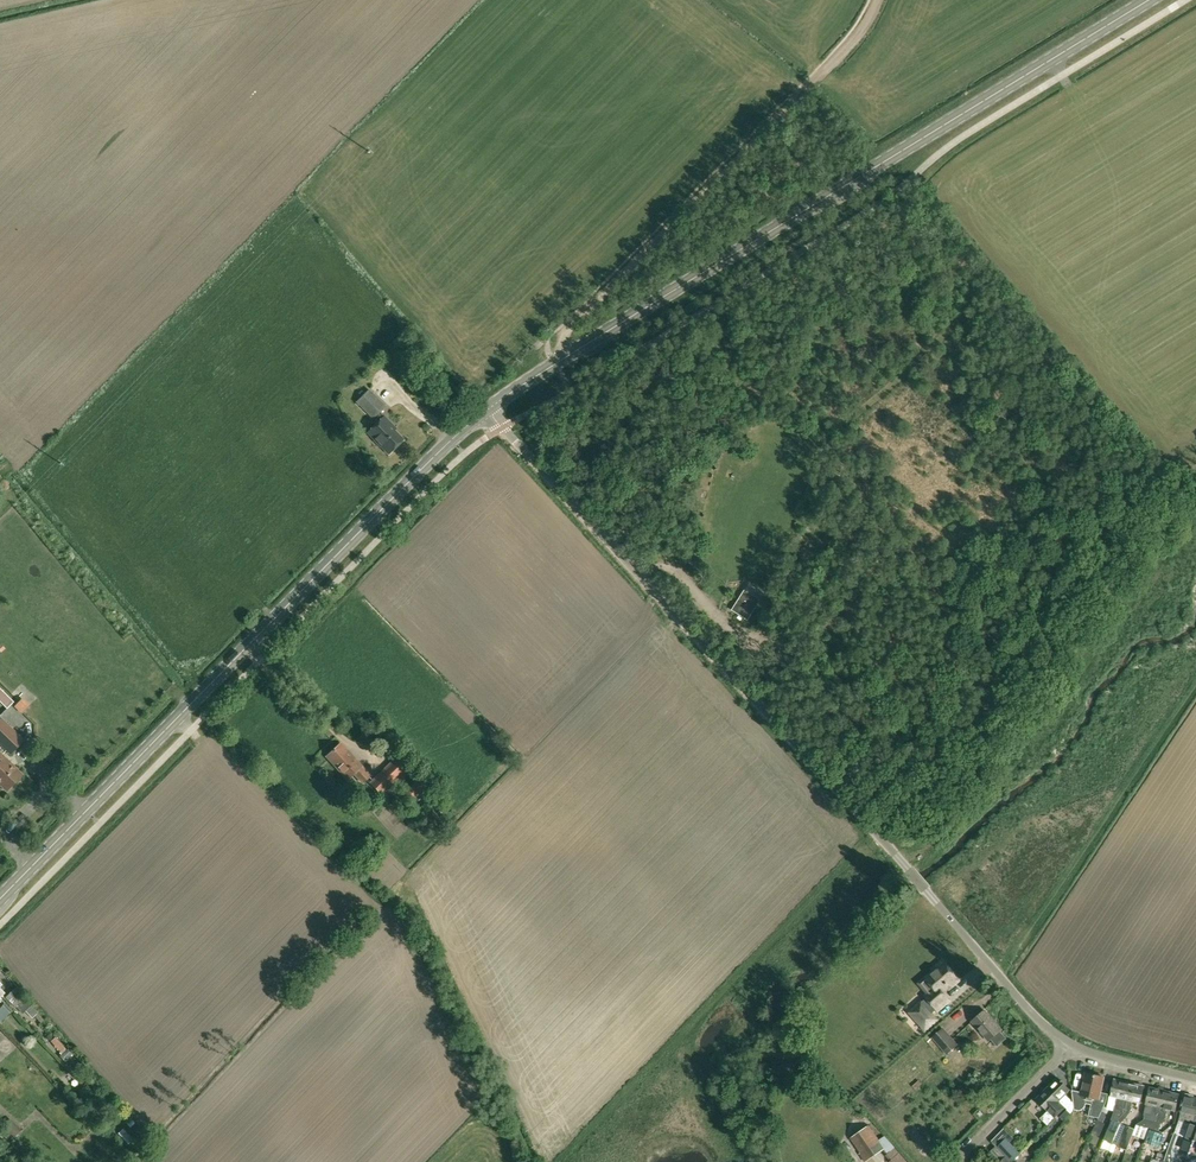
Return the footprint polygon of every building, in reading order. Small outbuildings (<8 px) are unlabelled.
[(378,413),(385,406),(369,389),(357,402),(373,418),(374,418),(378,422),(368,432),(389,453),(403,439),(389,425),(391,424),(384,417),(383,418),(378,413)] [(759,600),(745,592),(734,610),(748,618),(759,600)] [(0,690),(0,703),(6,709),(13,702),(0,690)] [(12,706),(20,713),(29,704),(21,696),(12,706)] [(1,719),(0,719),(0,743),(11,754),(24,741),(1,719)] [(363,783),(371,775),(341,743),(326,756),(348,779),(354,773),(363,783)] [(0,753),(0,784),(7,791),(22,775),(0,753)] [(400,754),(370,781),(382,793),(394,781),(395,783),(412,767),(400,754)] [(404,792),(412,801),(429,785),(421,777),(404,792)] [(440,819),(431,809),(421,818),(431,828),(440,819)] [(934,987),(927,993),(925,995),(927,998),(922,1002),(921,1001),(909,1012),(925,1031),(938,1020),(932,1012),(936,1009),(938,1011),(950,1001),(943,993),(948,988),(950,990),(960,981),(941,960),(932,968),(933,970),(925,977),(934,987)] [(13,990),(6,997),(16,1007),(17,1006),(23,1013),(29,1007),(21,998),(25,994),(17,986),(13,990)] [(989,1040),(1002,1029),(985,1010),(972,1021),(989,1040)] [(959,1044),(944,1027),(932,1038),(947,1055),(959,1044)] [(66,1049),(56,1037),(51,1041),(61,1052),(60,1053),(62,1054),(60,1056),(64,1061),(72,1054),(67,1048),(66,1049)] [(1082,1092),(1072,1090),(1073,1103),(1074,1109),(1079,1110),(1082,1110),(1084,1108),(1085,1105),(1086,1103),(1091,1104),(1089,1115),(1099,1118),(1098,1120),(1099,1118),(1102,1112),(1108,1094),(1100,1093),(1104,1077),(1086,1073),(1082,1092)] [(1058,1078),(1047,1089),(1065,1107),(1067,1109),(1071,1114),(1074,1109),(1073,1103),(1064,1094),(1069,1089),(1058,1078)] [(1122,1115),(1129,1083),(1114,1080),(1110,1096),(1117,1097),(1112,1118),(1111,1120),(1115,1121),(1122,1115)] [(1115,1121),(1111,1120),(1103,1140),(1116,1146),(1124,1125),(1125,1125),(1121,1123),(1130,1112),(1132,1100),(1140,1102),(1144,1086),(1129,1083),(1122,1115),(1115,1121)] [(1157,1123),(1159,1114),(1164,1091),(1149,1088),(1145,1104),(1143,1114),(1145,1114),(1144,1119),(1144,1120),(1146,1120),(1157,1123)] [(1065,1107),(1047,1089),(1036,1099),(1050,1113),(1043,1121),(1048,1126),(1065,1107)] [(1148,1127),(1155,1130),(1158,1131),(1160,1125),(1164,1121),(1165,1118),(1167,1108),(1175,1110),(1179,1094),(1164,1091),(1159,1114),(1157,1123),(1146,1120),(1144,1120),(1136,1124),(1148,1127)] [(1195,1111),(1195,1099),(1184,1096),(1180,1112),(1181,1112),(1180,1118),(1191,1120),(1192,1114),(1195,1115),(1195,1111)] [(1102,1122),(1106,1114),(1102,1112),(1099,1118),(1098,1120),(1102,1122)] [(1191,1124),(1179,1120),(1175,1133),(1177,1134),(1177,1135),(1195,1141),(1195,1125),(1191,1124)] [(1124,1125),(1116,1146),(1126,1150),(1134,1129),(1125,1125),(1124,1125)] [(851,1138),(866,1160),(884,1148),(869,1126),(851,1138)] [(123,1129),(118,1134),(129,1144),(133,1139),(123,1129)] [(1173,1148),(1172,1151),(1171,1155),(1172,1161),(1178,1161),(1178,1159),(1177,1154),(1179,1150),(1182,1151),(1181,1152),(1195,1157),(1195,1141),(1177,1135),(1173,1148)] [(1007,1139),(998,1148),(1006,1156),(1005,1156),(1011,1161),(1012,1161),(1020,1154),(1007,1139)] [(886,1154),(891,1160),(899,1152),(894,1147),(886,1154)] [(1005,1156),(998,1148),(997,1147),(990,1154),(999,1161),(1011,1161),(1005,1156)]
